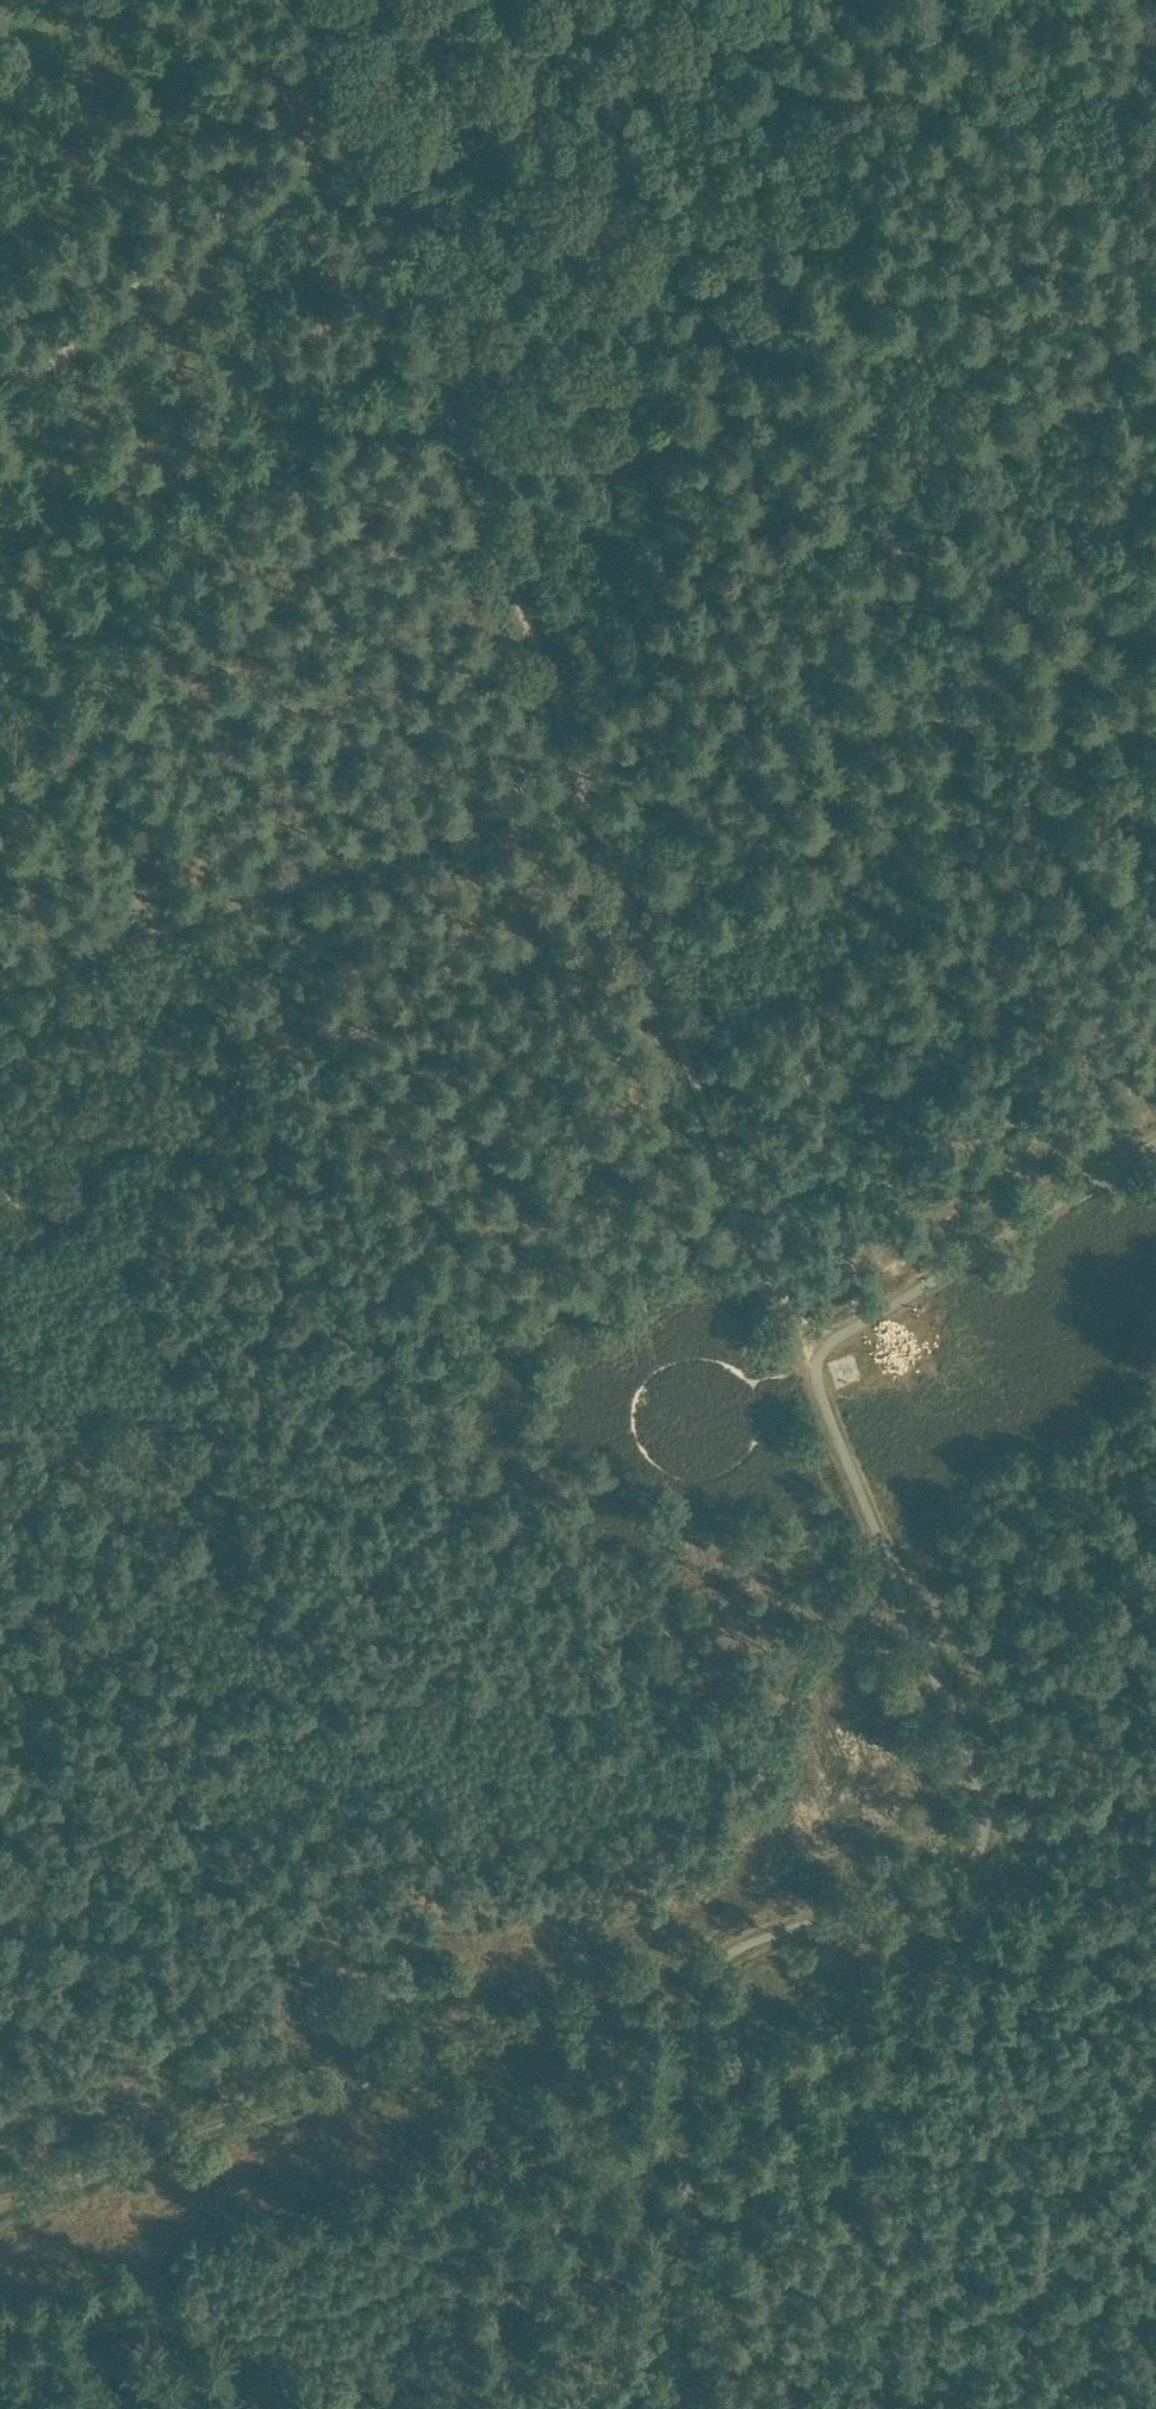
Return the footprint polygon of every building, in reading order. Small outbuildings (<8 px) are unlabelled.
[(857,1352),(830,1360),(838,1386),(865,1377),(857,1352)]
